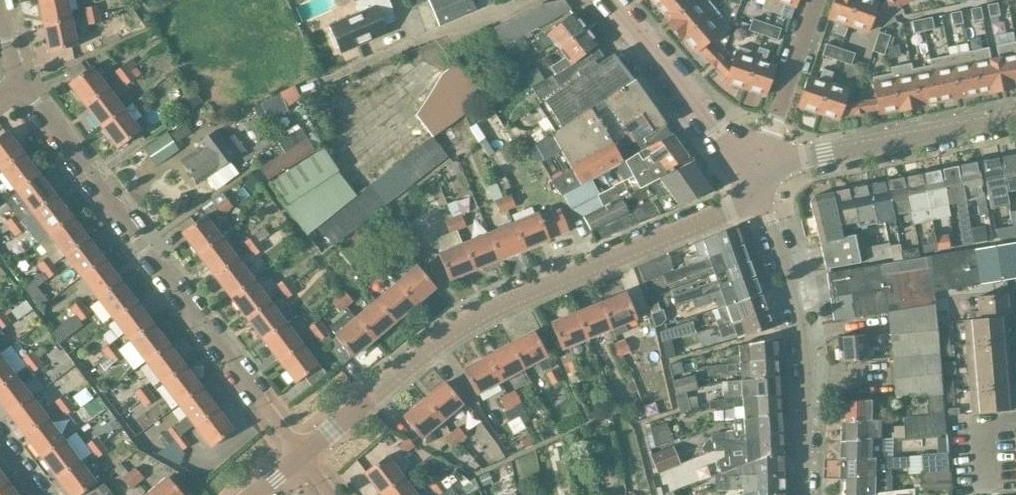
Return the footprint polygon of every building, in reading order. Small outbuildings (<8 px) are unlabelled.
[(70,19),(66,0),(39,0),(44,25),(70,19)] [(382,25),(396,18),(388,0),(358,0),(354,2),(359,13),(330,25),(332,31),(328,33),(335,48),(339,46),(341,52),(385,33),(382,25)] [(498,1),(497,0),(428,0),(439,26),(498,1)] [(541,4),(550,21),(572,10),(564,0),(560,0),(541,4)] [(669,22),(695,0),(664,0),(657,7),(669,21),(669,22)] [(708,0),(695,0),(669,22),(669,21),(668,22),(682,37),(715,9),(708,0)] [(762,9),(771,12),(776,0),(765,0),(762,9)] [(771,12),(781,15),(785,4),(795,8),(797,0),(776,0),(771,12)] [(848,26),(857,0),(835,0),(829,19),(838,22),(834,33),(844,37),(848,26)] [(878,2),(871,0),(857,0),(848,26),(867,32),(872,20),(893,9),(889,1),(879,6),(877,5),(878,2)] [(541,4),(541,3),(530,9),(539,27),(550,21),(541,4)] [(990,17),(1000,15),(997,3),(987,5),(990,17)] [(98,6),(84,9),(86,16),(99,13),(98,6)] [(971,9),(973,21),(983,19),(981,7),(971,9)] [(530,9),(519,14),(528,32),(539,27),(530,9)] [(718,55),(707,43),(720,32),(713,24),(722,16),(715,9),(682,37),(696,52),(699,49),(711,61),(718,55)] [(963,23),(961,11),(951,13),(953,25),(963,23)] [(101,22),(99,13),(86,16),(88,25),(101,22)] [(531,43),(537,51),(554,42),(559,50),(586,29),(573,13),(547,34),(531,43)] [(508,20),(513,29),(517,38),(522,36),(528,32),(519,14),(508,20)] [(934,29),(932,17),(922,19),(924,31),(934,29)] [(50,51),(76,46),(70,19),(44,25),(50,51)] [(758,34),(762,22),(753,19),(749,30),(758,34)] [(924,31),(922,19),(912,21),(915,33),(924,31)] [(497,26),(502,35),(506,44),(517,38),(513,29),(508,20),(497,26)] [(768,37),(772,25),(762,22),(758,34),(768,37)] [(772,25),(768,37),(777,40),(781,29),(772,25)] [(486,31),(495,50),(501,46),(506,44),(502,35),(497,26),(486,31)] [(551,68),(556,74),(557,75),(572,65),(596,46),(598,44),(586,29),(559,50),(565,56),(566,58),(551,68)] [(876,42),(887,46),(891,36),(879,32),(876,42)] [(510,57),(528,48),(522,36),(517,38),(506,44),(501,46),(503,46),(510,57)] [(887,46),(876,42),(873,51),(884,55),(887,46)] [(998,90),(998,91),(1015,87),(1015,47),(1015,42),(996,46),(999,59),(998,59),(1001,74),(994,75),(998,90)] [(823,55),(832,59),(836,47),(827,44),(823,55)] [(555,132),(633,79),(614,54),(605,60),(596,46),(572,65),(557,75),(545,81),(532,89),(541,103),(538,106),(555,132)] [(715,66),(728,78),(726,83),(745,89),(758,53),(757,53),(739,47),(736,52),(731,68),(722,59),(715,66)] [(757,53),(758,53),(745,89),(765,96),(775,65),(765,62),(769,51),(759,47),(757,53)] [(836,47),(832,59),(842,62),(846,50),(836,47)] [(994,75),(1001,74),(998,59),(991,60),(989,47),(969,51),(977,94),(977,95),(998,91),(998,90),(994,75)] [(842,62),(851,65),(855,54),(846,50),(842,62)] [(977,94),(969,51),(950,55),(958,98),(977,94)] [(958,98),(950,55),(929,59),(930,65),(931,65),(939,102),(958,98)] [(324,148),(294,167),(276,179),(269,184),(322,256),(448,157),(432,138),(458,120),(485,98),(456,61),(440,75),(414,115),(432,137),(355,197),(337,172),(339,171),(324,148)] [(912,69),(911,63),(891,67),(892,73),(900,110),(899,110),(899,111),(920,107),(920,106),(919,106),(912,69)] [(124,65),(114,73),(119,79),(129,71),(124,65)] [(931,65),(930,65),(912,69),(919,106),(920,106),(939,102),(931,65)] [(90,66),(68,82),(85,105),(107,89),(90,66)] [(545,81),(544,80),(537,68),(523,76),(532,89),(545,81)] [(809,77),(799,107),(818,114),(828,83),(829,84),(833,73),(823,69),(819,80),(809,77)] [(129,71),(119,79),(125,87),(127,86),(135,79),(129,71)] [(860,102),(862,112),(879,109),(880,114),(899,110),(900,110),(892,73),(873,77),(874,83),(877,100),(860,102)] [(127,90),(125,87),(119,79),(119,80),(107,89),(85,105),(101,126),(123,110),(115,100),(127,90)] [(664,124),(634,80),(633,80),(633,79),(555,132),(526,150),(534,160),(540,162),(551,182),(562,196),(564,195),(591,180),(624,161),(614,142),(628,134),(633,141),(654,128),(655,130),(664,124)] [(843,105),(848,90),(829,84),(828,83),(818,114),(838,120),(840,116),(856,113),(855,103),(843,105)] [(195,91),(179,102),(186,113),(202,102),(195,91)] [(267,115),(286,105),(281,95),(261,105),(267,115)] [(260,167),(268,180),(323,147),(308,117),(302,103),(291,107),(298,122),(296,123),(299,128),(278,141),(284,153),(260,167)] [(118,148),(139,132),(123,110),(101,126),(118,148)] [(185,124),(169,135),(167,132),(144,149),(155,166),(179,150),(175,144),(190,132),(185,124)] [(245,150),(234,134),(224,141),(216,129),(198,142),(200,146),(180,160),(197,184),(236,157),(245,150)] [(0,135),(0,170),(22,153),(5,132),(0,135)] [(599,195),(598,195),(604,207),(665,175),(664,172),(690,159),(672,134),(637,153),(624,162),(633,177),(614,186),(614,187),(610,189),(600,194),(599,195)] [(22,153),(0,170),(16,191),(38,175),(22,153)] [(1000,158),(1009,201),(1015,199),(1013,190),(1015,189),(1015,155),(1000,158)] [(991,209),(1009,205),(1009,201),(1000,158),(981,162),(991,209)] [(712,191),(691,161),(665,175),(604,207),(584,218),(596,241),(712,191)] [(979,216),(988,214),(984,196),(985,196),(978,162),(959,166),(966,204),(967,204),(971,203),(970,199),(976,198),(979,216)] [(973,244),(970,229),(967,204),(966,204),(959,166),(940,170),(948,207),(949,207),(952,206),(951,202),(956,201),(962,246),(973,244)] [(492,175),(501,193),(511,188),(501,170),(492,175)] [(948,207),(940,170),(923,173),(932,220),(940,218),(950,216),(949,207),(948,207)] [(932,220),(923,173),(904,177),(914,224),(932,221),(932,220)] [(16,191),(32,212),(54,196),(38,175),(16,191)] [(901,213),(904,223),(913,221),(914,224),(904,177),(886,181),(894,214),(901,213)] [(591,180),(564,195),(569,202),(571,208),(583,216),(584,218),(604,207),(598,195),(599,195),(591,180)] [(886,181),(868,184),(875,218),(876,224),(895,221),(894,214),(886,181)] [(868,184),(850,188),(858,221),(875,218),(868,184)] [(850,188),(832,192),(840,225),(850,223),(851,229),(859,228),(858,221),(850,188)] [(832,192),(809,196),(819,242),(837,238),(835,230),(840,229),(840,225),(832,192)] [(211,201),(222,214),(232,207),(222,193),(211,201)] [(499,214),(516,207),(511,194),(494,200),(499,214)] [(32,212),(49,234),(70,217),(54,196),(32,212)] [(182,232),(198,253),(228,230),(213,209),(203,217),(203,216),(182,232)] [(540,218),(538,214),(528,218),(538,243),(548,239),(548,237),(568,229),(560,210),(540,218)] [(461,214),(445,221),(450,234),(466,228),(461,214)] [(5,223),(10,229),(21,221),(16,215),(5,223)] [(70,217),(49,234),(65,255),(86,239),(70,217)] [(528,218),(498,230),(509,255),(538,243),(528,218)] [(26,228),(21,221),(10,229),(15,237),(26,228)] [(995,228),(997,240),(1015,237),(1013,225),(995,228)] [(985,226),(970,229),(973,244),(987,241),(985,226)] [(743,245),(736,228),(728,231),(703,240),(703,241),(693,245),(694,245),(696,252),(683,256),(687,265),(743,245)] [(198,253),(215,275),(235,259),(219,238),(229,231),(228,230),(198,253)] [(498,230),(469,242),(479,267),(509,255),(498,230)] [(938,250),(938,249),(935,236),(934,231),(929,232),(930,238),(921,240),(923,253),(938,250)] [(948,234),(935,236),(938,249),(951,247),(948,234)] [(244,243),(248,249),(259,240),(255,235),(244,243)] [(859,263),(853,235),(819,242),(825,270),(859,263)] [(65,255),(81,276),(103,260),(86,239),(65,255)] [(402,247),(415,263),(423,257),(412,239),(402,247)] [(254,257),(265,248),(259,240),(248,249),(254,257)] [(438,254),(449,279),(479,267),(469,242),(438,254)] [(888,312),(935,304),(936,304),(934,293),(1015,278),(1015,248),(1015,242),(976,249),(975,248),(926,257),(927,267),(829,283),(834,321),(888,312)] [(878,245),(881,260),(892,258),(890,246),(890,243),(878,245)] [(890,246),(892,258),(893,262),(903,260),(901,250),(900,244),(890,246)] [(682,268),(686,277),(712,268),(713,269),(715,274),(748,261),(743,245),(687,265),(687,266),(682,268)] [(865,247),(868,262),(881,260),(878,245),(865,247)] [(367,247),(359,253),(381,278),(387,272),(378,261),(367,247)] [(919,257),(918,247),(901,250),(903,260),(919,257)] [(638,268),(644,282),(663,275),(674,271),(668,255),(667,255),(638,267),(638,268)] [(384,256),(378,261),(387,272),(393,267),(384,256)] [(38,265),(42,272),(53,264),(48,257),(38,265)] [(215,275),(231,296),(252,281),(235,259),(215,275)] [(81,276),(97,297),(119,281),(103,260),(81,276)] [(699,287),(703,296),(721,290),(754,277),(748,261),(715,274),(716,278),(717,280),(699,287)] [(48,279),(59,271),(53,264),(42,272),(48,279)] [(435,287),(418,266),(397,284),(414,304),(435,287)] [(663,275),(663,276),(666,285),(686,277),(682,268),(674,271),(663,275)] [(717,310),(760,294),(754,277),(721,290),(703,296),(691,300),(694,308),(715,301),(717,308),(717,309),(717,310)] [(287,278),(276,285),(281,292),(292,284),(287,278)] [(97,297),(113,319),(135,302),(119,281),(97,297)] [(231,296),(247,318),(268,302),(252,281),(231,296)] [(286,300),(297,292),(292,284),(281,292),(286,300)] [(376,301),(393,321),(414,304),(397,284),(376,301)] [(674,306),(691,300),(703,296),(699,287),(671,297),(674,306)] [(344,290),(338,296),(347,306),(353,301),(345,291),(344,290)] [(614,336),(627,331),(624,323),(636,317),(626,292),(601,303),(611,328),(612,327),(614,336)] [(715,320),(718,327),(766,310),(760,294),(717,310),(720,319),(715,320)] [(972,414),(1013,410),(1012,397),(1015,396),(1015,376),(1010,377),(1008,351),(1015,350),(1015,330),(1007,331),(1006,320),(1014,319),(1012,294),(978,297),(979,311),(971,312),(972,320),(965,321),(972,414)] [(347,306),(338,296),(331,302),(340,312),(347,306)] [(12,311),(17,319),(32,308),(25,300),(12,311)] [(69,308),(74,315),(85,306),(81,300),(69,308)] [(356,319),(373,339),(393,321),(376,301),(356,319)] [(135,302),(113,319),(129,340),(151,323),(135,302)] [(268,302),(247,318),(263,339),(284,323),(268,302)] [(576,313),(587,338),(611,328),(601,303),(576,313)] [(935,304),(888,312),(892,359),(939,354),(935,304)] [(80,322),(91,314),(85,306),(74,315),(80,322)] [(739,340),(772,327),(766,310),(718,327),(722,338),(736,333),(737,334),(733,336),(734,339),(738,337),(739,340)] [(651,314),(655,326),(663,324),(659,311),(651,314)] [(551,323),(561,348),(587,338),(576,313),(551,323)] [(661,356),(656,335),(656,336),(647,314),(635,319),(643,340),(640,341),(646,361),(661,356)] [(10,322),(5,315),(0,319),(0,329),(0,330),(10,322)] [(335,336),(336,337),(352,356),(373,339),(356,319),(335,336)] [(308,328),(313,335),(324,327),(319,320),(308,328)] [(941,322),(942,330),(952,328),(952,321),(941,322)] [(129,340),(146,361),(167,345),(151,323),(129,340)] [(263,339),(280,361),(300,345),(284,323),(263,339)] [(662,342),(671,339),(680,337),(677,326),(669,329),(660,332),(662,342)] [(313,335),(318,342),(329,334),(324,327),(313,335)] [(542,371),(552,367),(546,355),(534,332),(510,345),(522,368),(536,360),(542,371)] [(871,360),(868,334),(837,337),(840,363),(871,360)] [(944,356),(950,356),(949,335),(942,335),(944,356)] [(341,363),(342,365),(352,356),(336,337),(330,342),(331,349),(331,351),(339,361),(341,363)] [(666,358),(675,356),(671,339),(662,342),(666,358)] [(728,356),(728,363),(776,358),(775,339),(739,345),(739,354),(728,356)] [(630,352),(625,340),(618,342),(623,355),(630,352)] [(102,351),(107,357),(118,348),(114,342),(102,351)] [(609,346),(614,358),(623,355),(618,342),(609,346)] [(146,361),(162,382),(183,366),(167,345),(146,361)] [(311,386),(324,376),(317,366),(300,345),(280,361),(296,382),(303,376),(311,386)] [(487,358),(499,381),(522,368),(510,345),(487,358)] [(111,364),(123,356),(118,348),(107,357),(111,364)] [(33,351),(22,359),(27,365),(38,358),(33,351)] [(895,399),(916,397),(927,396),(943,395),(939,354),(892,359),(895,399)] [(33,373),(36,370),(43,365),(38,358),(27,365),(33,373)] [(463,371),(475,394),(499,381),(487,358),(463,371)] [(737,376),(738,380),(778,376),(776,358),(728,363),(728,364),(706,367),(708,377),(740,373),(741,376),(737,376)] [(9,370),(0,359),(0,386),(13,376),(9,370)] [(567,363),(572,376),(581,372),(576,360),(567,363)] [(680,361),(669,364),(673,378),(684,374),(680,361)] [(945,375),(956,375),(955,361),(944,362),(945,375)] [(21,370),(13,376),(0,386),(0,401),(9,413),(29,398),(21,386),(35,375),(33,373),(27,365),(26,367),(21,370)] [(183,366),(162,382),(178,403),(199,387),(183,366)] [(561,381),(555,369),(547,373),(552,385),(561,381)] [(694,375),(685,377),(684,374),(673,378),(673,380),(671,380),(676,395),(698,388),(694,375)] [(725,398),(742,396),(779,394),(778,376),(738,380),(738,381),(722,383),(723,399),(709,401),(709,404),(710,404),(710,403),(725,399),(725,398)] [(947,402),(954,402),(953,380),(946,381),(947,402)] [(445,382),(424,400),(442,420),(462,402),(445,382)] [(134,394),(139,400),(150,391),(146,385),(134,394)] [(175,425),(182,434),(183,435),(195,426),(194,425),(216,408),(199,387),(178,403),(187,416),(175,425)] [(144,407),(156,398),(150,391),(139,400),(144,407)] [(514,391),(507,395),(514,407),(521,403),(514,391)] [(65,394),(54,403),(59,409),(70,400),(65,394)] [(710,403),(710,404),(709,404),(710,410),(725,408),(725,409),(743,407),(744,414),(741,414),(741,419),(780,414),(779,394),(742,396),(725,398),(725,399),(710,403)] [(500,398),(507,411),(514,407),(507,395),(500,398)] [(914,438),(914,437),(919,437),(946,435),(943,395),(927,396),(928,413),(907,415),(908,416),(903,416),(904,439),(914,438)] [(917,406),(907,406),(907,415),(928,413),(927,396),(916,397),(917,406)] [(9,413),(25,434),(45,419),(29,398),(9,413)] [(676,401),(680,412),(689,409),(685,398),(676,401)] [(841,402),(841,403),(841,421),(871,418),(871,408),(876,408),(877,399),(871,400),(841,402)] [(64,416),(75,407),(70,400),(59,409),(64,416)] [(404,417),(422,438),(442,420),(424,400),(404,417)] [(194,425),(195,426),(196,427),(211,447),(232,430),(216,408),(194,425)] [(714,441),(746,440),(782,431),(780,414),(741,419),(734,419),(734,431),(713,433),(711,436),(711,442),(705,442),(702,447),(703,454),(715,450),(714,441)] [(871,418),(841,421),(840,441),(880,437),(880,419),(871,419),(871,418)] [(25,434),(41,456),(62,440),(45,419),(25,434)] [(646,430),(650,450),(673,441),(666,422),(646,430)] [(175,440),(182,434),(175,425),(167,431),(175,440)] [(445,437),(454,448),(467,438),(458,427),(445,437)] [(746,440),(714,441),(715,450),(715,452),(746,449),(746,457),(716,460),(720,474),(719,474),(783,449),(782,431),(746,440)] [(183,435),(182,434),(175,440),(183,451),(190,444),(183,435)] [(97,437),(87,444),(91,451),(102,443),(97,437)] [(880,437),(840,441),(840,459),(870,457),(883,456),(882,439),(880,439),(880,437)] [(405,454),(415,447),(408,439),(399,446),(405,454)] [(41,456),(57,477),(78,461),(62,440),(41,456)] [(97,459),(108,451),(102,443),(91,451),(97,459)] [(650,455),(658,474),(680,465),(673,446),(650,455)] [(729,475),(739,475),(783,474),(783,450),(783,449),(719,474),(709,478),(707,479),(708,490),(729,490),(729,475)] [(920,455),(921,469),(948,465),(947,453),(920,455)] [(870,457),(840,459),(840,479),(875,476),(891,476),(891,469),(907,469),(907,456),(883,457),(883,456),(870,457)] [(387,457),(365,473),(382,494),(403,478),(387,457)] [(94,483),(78,461),(57,477),(71,494),(79,494),(94,483)] [(704,464),(709,478),(719,474),(714,461),(704,464)] [(937,489),(950,489),(948,465),(921,469),(922,474),(937,473),(937,489)] [(144,478),(134,468),(128,474),(137,484),(144,478)] [(122,479),(131,489),(137,484),(128,474),(122,479)] [(729,475),(729,490),(708,490),(708,492),(729,491),(730,490),(737,490),(737,494),(738,494),(783,493),(783,474),(739,475),(729,475)] [(425,484),(429,489),(441,481),(437,475),(425,484)] [(840,479),(840,494),(870,494),(870,485),(874,485),(875,476),(840,479)] [(147,494),(183,494),(167,477),(147,494)] [(382,494),(416,494),(403,478),(382,494)] [(447,489),(441,481),(429,489),(434,494),(438,494),(447,489)] [(6,482),(0,487),(0,494),(16,494),(6,482)] [(104,484),(89,494),(113,494),(104,484)]
